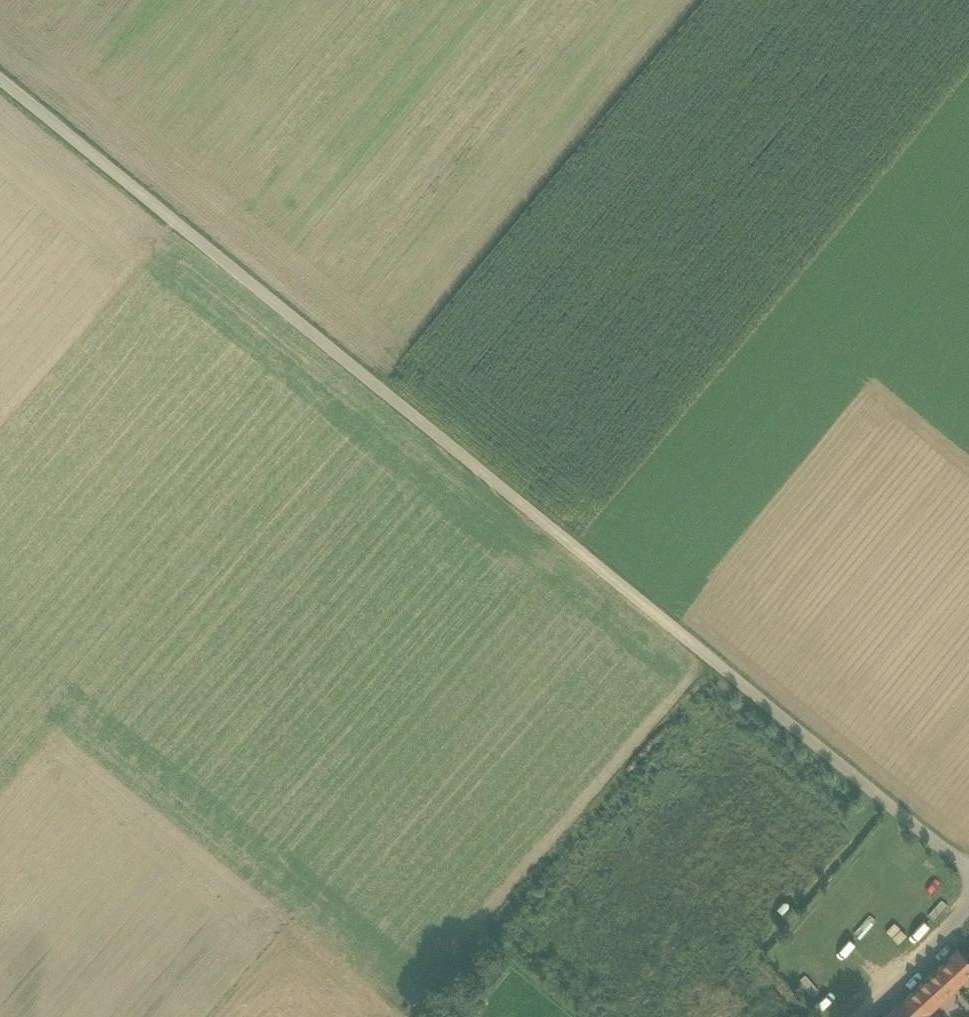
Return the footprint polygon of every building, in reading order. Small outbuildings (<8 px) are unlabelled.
[(956,985),(968,973),(968,963),(963,958),(965,956),(958,949),(938,967),(956,985)] [(928,976),(945,995),(956,985),(938,967),(928,976)] [(945,995),(928,976),(909,994),(927,1012),(945,995)] [(927,1012),(909,994),(884,1016),(931,1016),(927,1012)]
